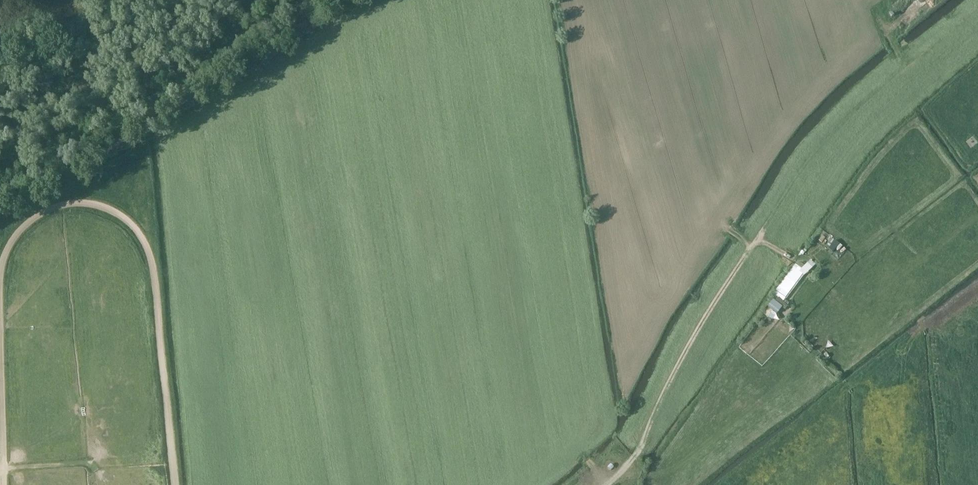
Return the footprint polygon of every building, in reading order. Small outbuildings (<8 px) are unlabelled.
[(803,277),(816,264),(811,259),(805,266),(802,269),(797,265),(796,264),(793,266),(794,267),(773,295),(776,298),(777,297),(783,301),(786,298),(787,299),(803,277)] [(788,306),(778,298),(775,302),(773,300),(768,307),(777,314),(783,307),(786,310),(788,306)] [(768,318),(772,312),(768,309),(763,314),(768,318)]
